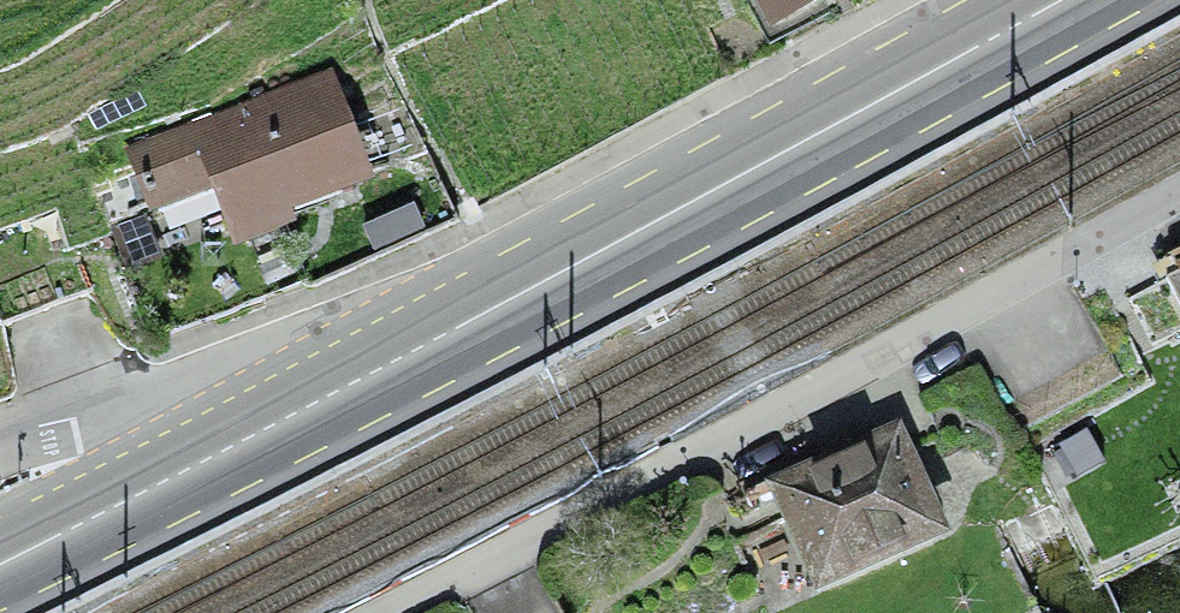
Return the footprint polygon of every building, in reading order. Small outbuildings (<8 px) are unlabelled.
[(762,29),(817,8),(814,0),(751,0),(762,29)] [(221,187),(243,236),(291,218),(286,206),(362,178),(329,92),(299,103),(292,87),(137,143),(149,193),(154,191),(161,209),(221,187)] [(1,325),(96,290),(80,248),(73,251),(57,210),(0,231),(0,323),(1,325)] [(1179,304),(1179,250),(1170,255),(1179,272),(1166,278),(1179,304)] [(785,489),(825,578),(937,528),(897,439),(785,489)]
